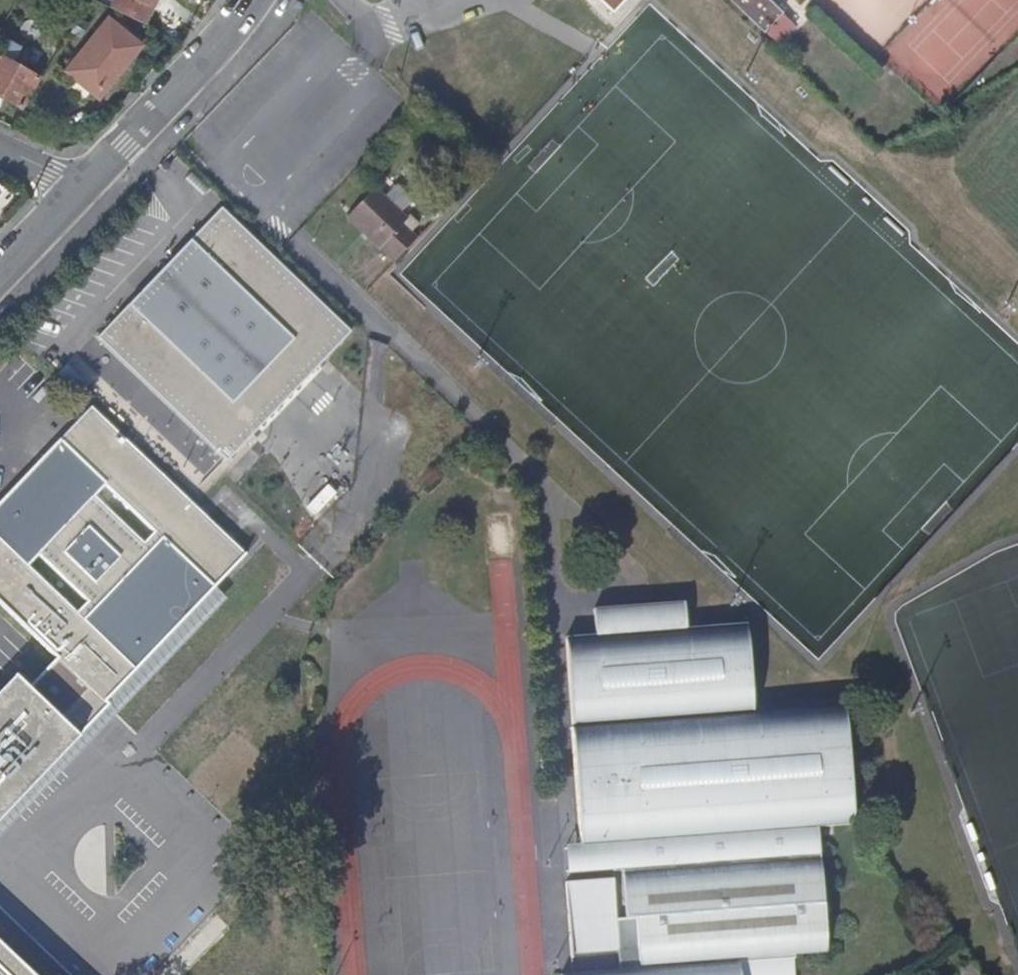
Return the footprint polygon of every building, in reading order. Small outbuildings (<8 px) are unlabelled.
[(140,25),(152,0),(112,0),(107,9),(121,16),(140,25)] [(763,30),(781,12),(769,0),(732,0),(763,30)] [(137,47),(105,21),(63,72),(94,98),(137,47)] [(16,107),(35,76),(11,62),(13,58),(1,51),(0,52),(0,99),(16,107)] [(394,230),(398,226),(361,189),(336,216),(385,265),(407,243),(394,230)] [(343,334),(215,212),(92,340),(220,462),(244,437),(318,360),(343,334)] [(318,360),(244,437),(250,443),(259,451),(332,373),(318,360)] [(10,680),(0,690),(0,816),(3,812),(73,739),(60,727),(90,696),(99,704),(238,558),(85,412),(0,501),(0,609),(53,660),(22,692),(10,680)] [(28,793),(38,802),(275,553),(266,543),(28,793)] [(674,603),(586,609),(587,634),(559,637),(574,845),(603,843),(606,872),(617,873),(621,920),(609,921),(606,881),(590,882),(590,887),(576,888),(575,884),(558,885),(564,954),(611,950),(613,972),(577,974),(786,974),(784,955),(818,952),(807,827),(843,823),(833,704),(744,711),(736,624),(677,628),(674,603)] [(606,872),(603,843),(574,845),(558,847),(560,876),(606,872)] [(0,948),(0,974),(29,974),(0,948)]
